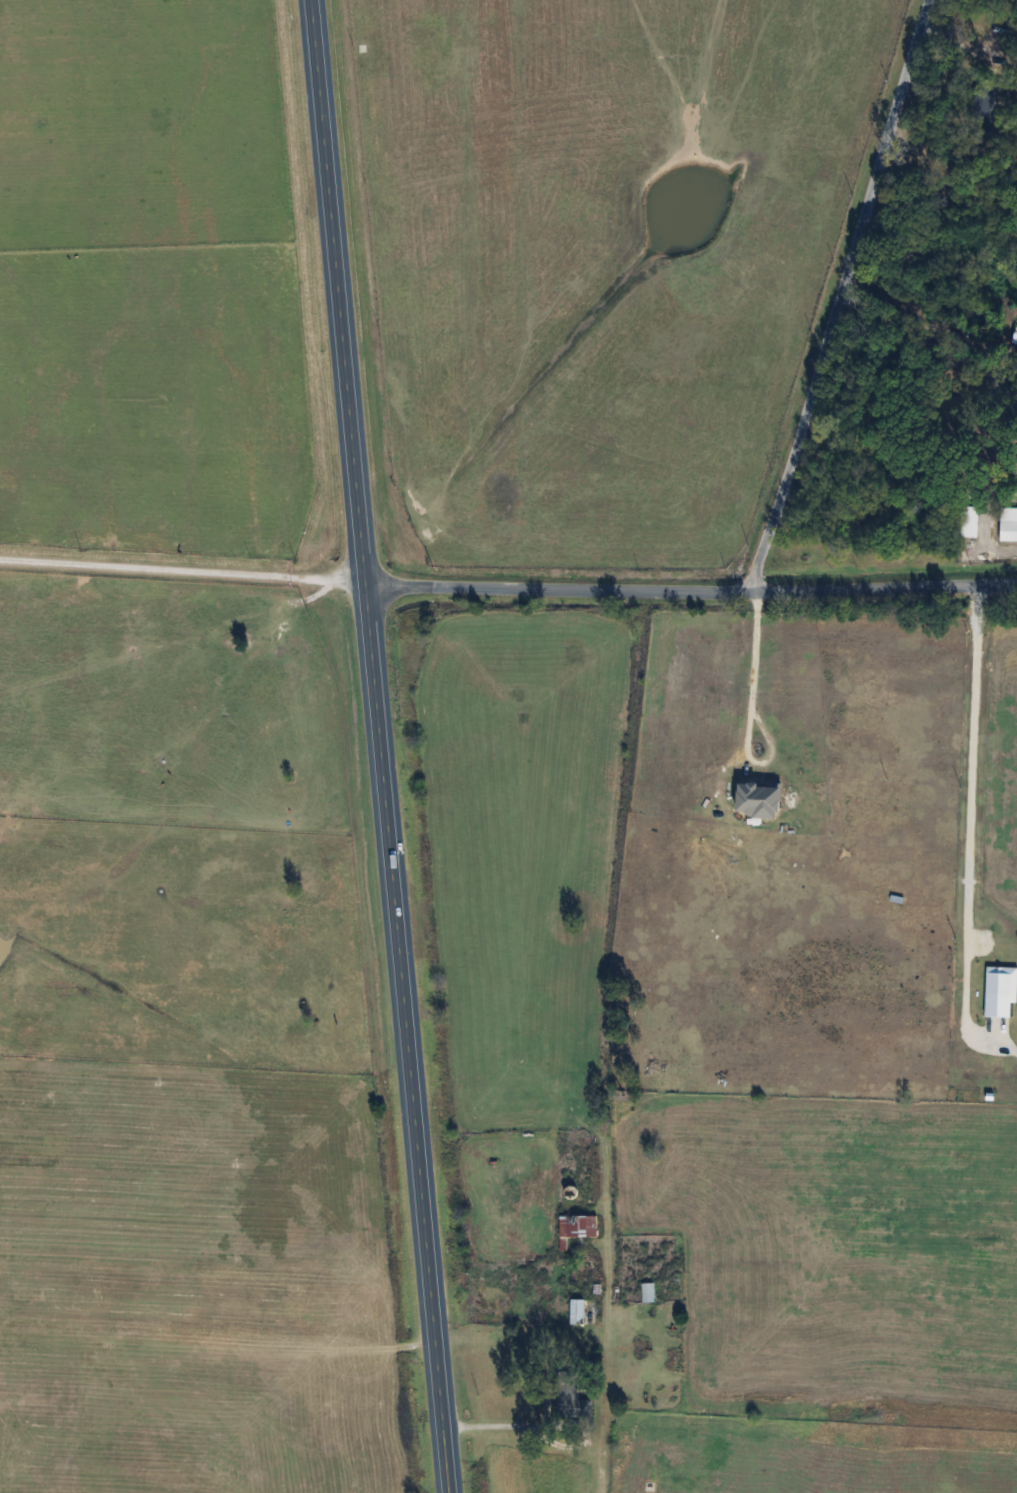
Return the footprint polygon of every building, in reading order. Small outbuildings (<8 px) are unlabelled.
[(1000,541),(1016,541),(1016,521),(1000,521),(1000,541)] [(589,1110),(588,1100),(569,1102),(570,1112),(589,1110)] [(559,1250),(568,1250),(568,1238),(599,1238),(599,1215),(559,1215),(559,1250)] [(642,1283),(642,1302),(654,1302),(654,1283),(642,1283)] [(571,1325),(586,1325),(586,1299),(571,1299),(571,1325)] [(558,1417),(593,1417),(593,1399),(579,1399),(579,1371),(558,1371),(558,1417)]
